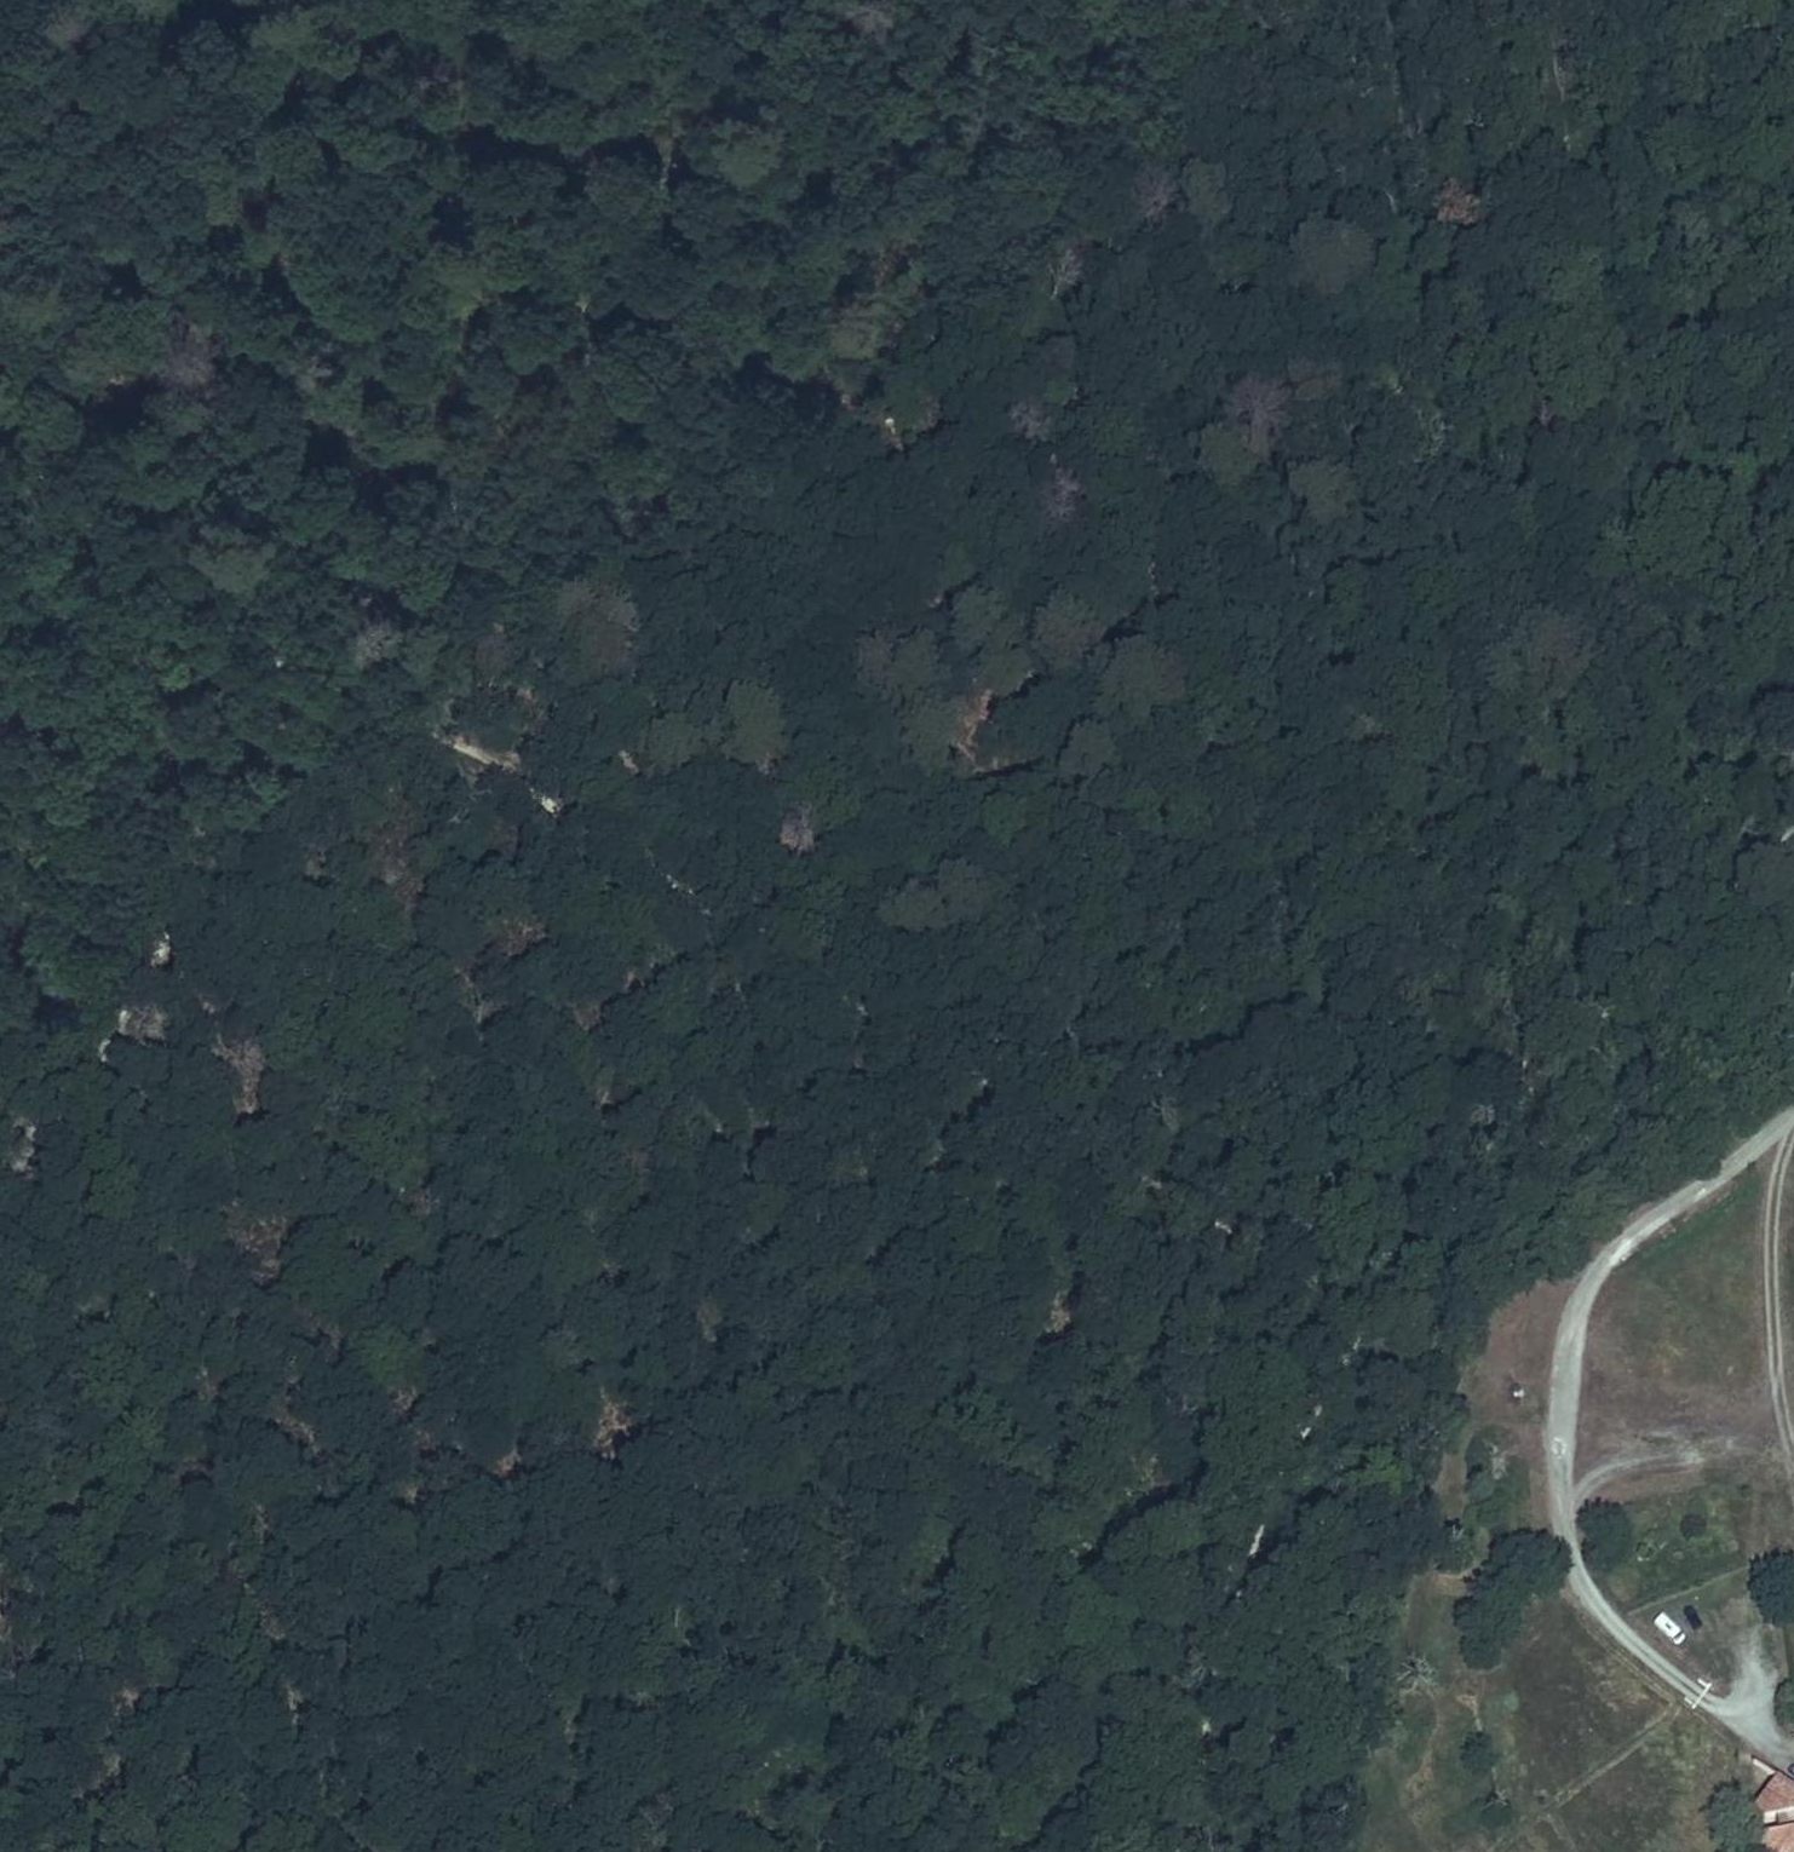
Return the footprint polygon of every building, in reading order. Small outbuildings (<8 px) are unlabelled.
[(1780,1785),(1753,1818),(1756,1834),(1780,1851),(1793,1851),(1793,1792),(1780,1785)]
